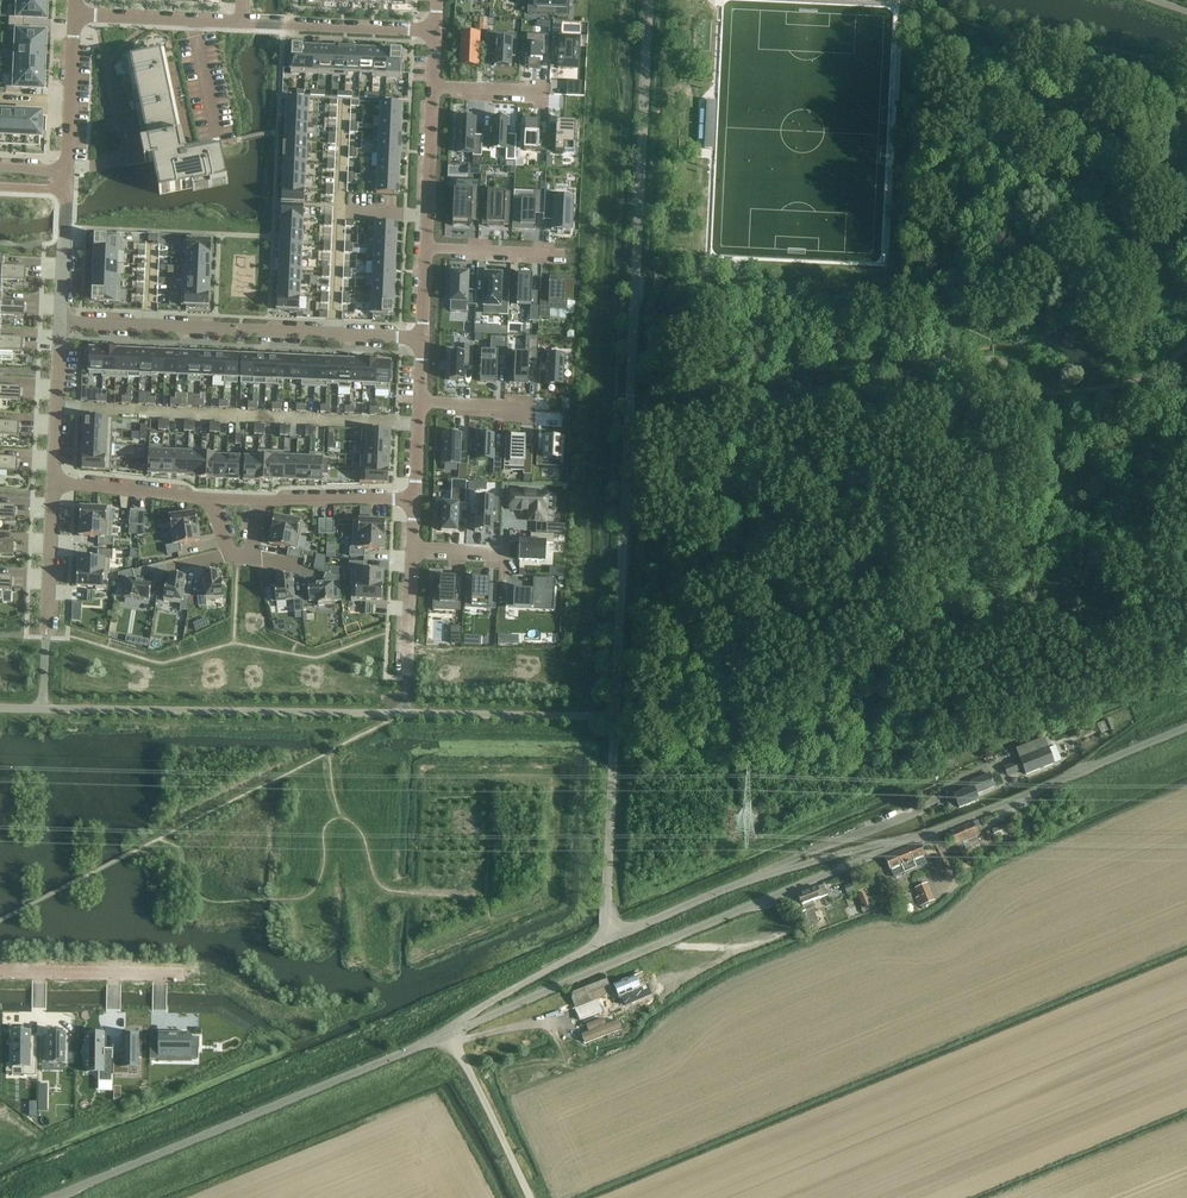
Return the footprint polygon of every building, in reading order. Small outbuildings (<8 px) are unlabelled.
[(527,14),(554,15),(555,9),(569,10),(569,0),(535,0),(535,1),(528,1),(527,14)] [(9,16),(9,24),(24,25),(24,18),(46,19),(46,18),(46,4),(16,2),(15,16),(9,16)] [(9,24),(8,32),(12,32),(11,46),(14,46),(44,48),(45,34),(46,34),(46,33),(41,33),(24,32),(24,25),(9,24)] [(487,33),(486,52),(495,52),(494,66),(511,67),(511,57),(515,57),(516,40),(497,39),(497,33),(487,33)] [(549,33),(526,33),(526,50),(528,50),(528,67),(541,67),(542,54),(544,54),(548,54),(549,33)] [(462,34),(461,65),(478,65),(479,35),(462,34)] [(552,37),(550,66),(559,67),(558,69),(578,70),(579,39),(554,38),(552,37)] [(14,46),(13,59),(16,59),(44,61),(44,48),(14,46)] [(288,59),(288,68),(291,68),(291,74),(305,74),(306,47),(292,46),(291,59),(288,59)] [(306,47),(305,74),(318,75),(320,47),(306,47)] [(320,47),(318,75),(332,76),(333,48),(320,47)] [(333,48),(332,76),(345,76),(347,49),(333,48)] [(347,49),(345,76),(346,76),(346,73),(359,73),(360,49),(347,49)] [(360,49),(359,73),(372,74),(372,77),(373,77),(374,50),(360,49)] [(374,50),(373,77),(386,78),(387,50),(374,50)] [(387,50),(386,78),(400,79),(400,73),(403,73),(404,64),(401,64),(401,51),(387,50)] [(161,52),(131,58),(149,144),(146,144),(148,154),(149,161),(153,160),(156,177),(166,175),(170,192),(192,187),(227,180),(222,156),(220,147),(187,153),(186,152),(185,152),(182,153),(180,153),(179,148),(178,145),(177,138),(178,138),(164,69),(161,70),(160,64),(163,64),(161,52)] [(16,59),(16,72),(43,74),(44,61),(16,59)] [(6,86),(5,93),(21,94),(21,88),(43,89),(43,87),(43,74),(16,72),(10,72),(9,86),(6,86)] [(567,81),(567,96),(581,96),(581,82),(567,81)] [(308,113),(308,99),(287,98),(286,112),(308,113)] [(401,117),(402,104),(380,103),(380,116),(401,117)] [(307,126),(308,113),(286,112),(285,125),(307,126)] [(0,114),(0,143),(8,143),(11,143),(11,144),(12,144),(12,145),(14,114),(12,114),(10,114),(8,114),(8,115),(1,114),(1,113),(0,113),(0,114)] [(14,114),(12,145),(13,145),(13,144),(13,143),(16,143),(16,144),(25,144),(25,146),(26,146),(27,114),(26,114),(26,115),(20,115),(20,114),(17,114),(15,114),(14,114)] [(27,114),(26,146),(26,144),(39,145),(39,147),(40,147),(40,138),(41,134),(40,134),(41,130),(41,128),(41,115),(40,115),(40,116),(34,116),(34,115),(31,115),(29,115),(27,114)] [(401,130),(401,117),(380,116),(379,129),(401,130)] [(456,130),(455,140),(457,140),(457,153),(473,153),(473,156),(482,157),(482,144),(482,136),(474,135),(474,132),(475,118),(460,117),(458,117),(458,131),(456,130)] [(499,119),(491,119),(490,149),(506,149),(506,161),(515,161),(516,135),(508,135),(508,119),(501,119),(501,118),(499,118),(499,119)] [(540,120),(525,120),(524,151),(546,152),(547,135),(539,135),(540,120)] [(550,125),(548,148),(555,148),(555,152),(574,153),(575,122),(556,121),(556,125),(550,125)] [(306,138),(307,126),(285,125),(285,137),(306,138)] [(400,143),(401,130),(379,129),(379,142),(400,143)] [(306,151),(306,138),(285,137),(284,150),(306,151)] [(400,155),(400,143),(379,142),(378,155),(400,155)] [(305,164),(306,151),(284,150),(284,163),(305,164)] [(399,168),(400,155),(378,155),(377,167),(399,168)] [(305,177),(305,164),(284,163),(283,176),(305,177)] [(399,181),(399,168),(377,167),(377,180),(399,181)] [(304,190),(305,177),(283,176),(282,189),(304,190)] [(398,195),(399,181),(377,180),(376,194),(398,195)] [(453,220),(452,226),(454,226),(454,225),(470,225),(470,227),(471,227),(471,222),(470,222),(470,211),(479,211),(480,188),(455,187),(455,202),(454,209),(453,209),(453,213),(454,213),(454,220),(453,220)] [(304,203),(304,190),(282,189),(282,202),(304,203)] [(521,225),(520,229),(535,230),(535,214),(544,214),(545,192),(535,191),(535,196),(522,195),(521,201),(513,200),(512,225),(521,225)] [(483,211),(482,225),(489,225),(489,228),(504,228),(504,226),(508,226),(510,198),(509,198),(505,197),(505,193),(488,192),(488,199),(483,199),(483,211)] [(552,221),(551,230),(571,231),(571,230),(570,230),(571,204),(571,200),(567,200),(567,199),(564,199),(564,194),(554,194),(554,193),(553,193),(553,194),(546,194),(546,192),(545,192),(544,214),(543,220),(552,221)] [(282,206),(281,220),(303,220),(303,207),(282,206)] [(281,220),(280,232),(302,233),(303,220),(281,220)] [(396,237),(397,224),(375,223),(374,236),(396,237)] [(280,232),(280,245),(302,246),(302,233),(280,232)] [(95,236),(94,250),(121,251),(122,238),(119,237),(117,237),(117,234),(107,234),(107,237),(95,236)] [(396,250),(396,237),(374,236),(374,249),(396,250)] [(184,240),(183,254),(211,255),(211,242),(199,241),(199,238),(189,238),(189,241),(187,240),(184,240)] [(280,245),(279,258),(301,259),(302,246),(280,245)] [(395,263),(396,250),(374,249),(373,262),(395,263)] [(94,250),(93,263),(117,264),(118,251),(121,252),(121,251),(94,250)] [(183,266),(183,267),(210,268),(211,255),(183,254),(187,254),(186,266),(183,266)] [(279,258),(279,271),(301,272),(301,259),(279,258)] [(394,276),(395,263),(373,262),(373,275),(394,276)] [(93,263),(93,275),(120,277),(120,276),(117,276),(117,264),(93,263)] [(1,291),(1,280),(25,281),(26,266),(2,265),(2,266),(0,265),(0,291),(1,291)] [(183,267),(182,279),(210,281),(210,268),(183,267)] [(279,271),(278,284),(300,285),(301,272),(279,271)] [(468,290),(468,273),(452,272),(451,282),(448,282),(448,292),(451,292),(450,312),(466,313),(467,305),(475,306),(475,291),(468,290)] [(484,294),(483,306),(499,307),(499,315),(508,316),(509,292),(501,292),(501,275),(485,274),(484,286),(484,287),(484,289),(484,291),(484,294)] [(93,275),(92,288),(120,289),(120,277),(93,275)] [(394,289),(394,276),(373,275),(372,288),(394,289)] [(512,281),(511,306),(530,307),(530,321),(539,321),(539,318),(540,307),(537,307),(538,292),(532,291),(532,276),(518,276),(518,281),(512,281)] [(539,318),(549,318),(550,309),(567,310),(567,300),(573,300),(574,280),(565,280),(565,277),(549,277),(548,294),(540,293),(540,307),(539,318)] [(182,279),(182,292),(209,293),(210,281),(182,279)] [(278,284),(278,297),(299,297),(300,285),(278,284)] [(92,288),(92,302),(104,302),(104,305),(114,305),(114,303),(119,303),(120,289),(92,288)] [(393,302),(394,289),(372,288),(372,301),(393,302)] [(182,292),(181,306),(186,306),(186,309),(196,309),(196,306),(208,307),(209,293),(182,292)] [(278,297),(277,310),(290,310),(290,313),(297,314),(297,311),(299,311),(299,309),(306,310),(306,298),(299,297),(278,297)] [(24,316),(24,302),(0,301),(0,315),(24,316)] [(393,315),(393,302),(372,301),(371,314),(373,314),(373,317),(380,317),(380,314),(393,315)] [(22,352),(23,337),(0,336),(0,351),(22,352)] [(511,353),(509,384),(528,384),(528,371),(529,364),(529,359),(537,359),(538,337),(526,336),(525,354),(511,353)] [(507,338),(491,337),(490,351),(481,351),(480,381),(497,382),(498,371),(498,359),(506,360),(507,338)] [(450,352),(449,380),(463,381),(464,364),(472,365),(473,346),(464,345),(464,352),(450,352)] [(87,356),(87,364),(90,364),(89,374),(102,375),(102,378),(104,350),(90,349),(90,356),(87,356)] [(104,350),(102,378),(115,378),(117,350),(104,350)] [(117,350),(115,378),(127,379),(129,351),(117,350)] [(129,351),(127,379),(128,379),(128,373),(139,374),(139,377),(140,377),(141,351),(129,351)] [(141,351),(140,377),(152,377),(153,352),(141,351)] [(153,352),(152,377),(152,374),(164,375),(165,352),(153,352)] [(165,352),(164,375),(176,375),(177,353),(165,352)] [(177,353),(176,375),(188,376),(187,382),(188,382),(189,354),(177,353)] [(189,354),(188,382),(200,382),(201,354),(189,354)] [(201,354),(200,382),(201,382),(201,377),(213,377),(214,355),(201,354)] [(564,356),(547,355),(547,354),(546,354),(544,385),(545,385),(545,384),(562,385),(562,386),(563,386),(565,355),(564,355),(564,356)] [(213,377),(212,386),(224,387),(224,383),(226,355),(214,355),(213,377)] [(226,355),(224,383),(237,384),(237,378),(238,356),(226,355)] [(242,356),(241,378),(254,379),(255,357),(242,356)] [(255,357),(254,379),(265,379),(265,385),(266,385),(267,357),(255,357)] [(267,357),(266,385),(278,386),(279,358),(267,357)] [(279,358),(278,386),(278,380),(290,380),(291,358),(279,358)] [(291,358),(290,380),(302,381),(301,387),(302,387),(303,359),(291,358)] [(303,359),(302,387),(314,387),(315,359),(303,359)] [(315,359),(314,387),(326,388),(327,360),(315,359)] [(506,360),(498,359),(498,371),(505,371),(506,360)] [(327,360),(326,388),(327,388),(327,385),(338,385),(338,388),(340,360),(327,360)] [(340,360),(338,388),(350,389),(352,361),(340,360)] [(352,361),(350,389),(351,389),(351,383),(362,384),(362,387),(363,387),(364,361),(352,361)] [(364,361),(363,387),(375,387),(375,390),(377,362),(364,361)] [(377,362),(375,390),(389,391),(389,381),(392,381),(392,373),(390,373),(390,363),(377,362)] [(20,401),(21,386),(0,386),(0,400),(20,401)] [(84,417),(84,430),(112,431),(113,418),(107,418),(84,417)] [(18,436),(19,422),(0,421),(0,436),(18,436)] [(84,430),(83,443),(112,444),(112,431),(84,430)] [(362,430),(361,443),(390,444),(390,431),(368,430),(362,430)] [(444,433),(443,464),(459,464),(460,441),(460,434),(444,433)] [(470,441),(470,452),(477,452),(477,459),(493,460),(493,466),(501,466),(502,454),(493,453),(494,449),(494,435),(478,434),(477,441),(470,441)] [(505,438),(504,469),(505,469),(505,470),(506,470),(507,470),(521,470),(521,471),(523,471),(523,470),(523,475),(531,475),(531,459),(524,458),(525,436),(511,436),(511,438),(505,438)] [(537,451),(536,466),(560,467),(561,438),(545,437),(544,451),(537,451)] [(83,443),(83,456),(111,457),(112,444),(83,443)] [(361,443),(361,455),(389,456),(390,444),(361,443)] [(148,467),(148,474),(155,474),(161,475),(163,446),(149,446),(149,452),(148,459),(148,467)] [(163,446),(161,475),(167,475),(171,475),(174,475),(175,450),(163,449),(163,446)] [(175,450),(174,475),(181,475),(187,476),(188,450),(175,450)] [(188,450),(187,476),(199,476),(199,479),(201,454),(189,453),(189,450),(188,450)] [(244,464),(243,480),(250,481),(254,481),(257,481),(259,451),(258,451),(258,453),(245,452),(245,455),(245,458),(244,464)] [(259,451),(257,481),(260,481),(264,482),(269,482),(270,451),(259,451)] [(270,451),(269,482),(270,482),(270,480),(272,480),(277,480),(282,480),(284,452),(270,451)] [(284,452),(282,480),(289,480),(293,481),(295,481),(297,455),(284,455),(285,452),(284,452)] [(297,455),(295,481),(298,481),(303,481),(309,481),(310,453),(309,453),(309,456),(297,455)] [(310,453),(309,481),(314,482),(319,482),(322,482),(322,481),(322,475),(322,467),(323,459),(323,454),(314,453),(310,453)] [(201,454),(199,479),(206,479),(210,479),(212,479),(214,454),(201,454)] [(214,454),(212,479),(215,479),(220,479),(226,480),(227,454),(226,454),(226,457),(214,457),(214,454)] [(227,454),(226,480),(232,480),(239,480),(240,458),(240,455),(227,454)] [(361,455),(360,469),(388,470),(389,456),(361,455)] [(83,456),(82,469),(105,470),(110,471),(111,465),(111,457),(83,456)] [(17,472),(17,457),(0,457),(0,471),(17,472)] [(501,466),(493,466),(492,474),(501,475),(501,466)] [(360,480),(359,482),(365,482),(369,483),(388,483),(388,470),(360,469),(360,480)] [(437,510),(436,522),(441,522),(441,531),(458,532),(459,504),(465,505),(466,481),(452,481),(451,503),(442,503),(442,510),(437,510)] [(511,492),(510,510),(522,511),(529,511),(529,514),(528,521),(545,522),(545,520),(546,510),(547,510),(551,511),(555,511),(555,495),(547,495),(547,493),(536,493),(536,491),(523,490),(523,492),(511,492)] [(475,497),(474,532),(492,532),(493,523),(499,523),(500,498),(475,497)] [(15,520),(15,505),(0,505),(0,519),(15,520)] [(80,512),(80,522),(112,524),(112,523),(109,523),(109,513),(110,509),(81,507),(80,512)] [(130,513),(129,525),(136,526),(138,511),(130,510),(130,513)] [(138,511),(136,526),(137,526),(144,526),(146,514),(146,511),(138,511)] [(181,515),(170,517),(172,531),(198,527),(196,516),(196,513),(190,514),(181,515)] [(275,521),(273,530),(301,536),(303,522),(276,517),(275,521)] [(326,520),(318,520),(318,523),(319,534),(326,534),(326,520)] [(353,525),(352,535),(385,536),(385,530),(385,527),(385,521),(353,520),(353,525)] [(80,522),(79,537),(95,537),(98,538),(98,545),(113,545),(113,538),(111,537),(111,532),(112,524),(80,522)] [(553,527),(553,534),(559,534),(564,534),(565,525),(555,525),(553,525),(553,527)] [(174,545),(166,546),(167,554),(182,552),(181,544),(184,544),(189,543),(200,541),(198,528),(198,527),(172,531),(174,545)] [(273,530),(269,545),(280,547),(285,548),(288,548),(287,556),(295,558),(301,559),(303,551),(298,550),(301,536),(273,530)] [(520,541),(519,561),(520,561),(545,562),(546,544),(553,544),(554,535),(547,535),(536,534),(535,541),(530,541),(520,541)] [(352,548),(350,548),(350,556),(364,557),(365,549),(384,550),(385,536),(352,535),(352,548)] [(13,555),(13,549),(14,541),(0,540),(0,554),(13,555)] [(78,556),(77,572),(109,573),(110,564),(110,559),(112,559),(113,551),(97,550),(97,557),(78,556)] [(349,562),(349,570),(351,570),(350,584),(382,585),(383,572),(364,571),(364,563),(349,562)] [(118,573),(117,582),(126,583),(124,598),(139,601),(140,598),(149,600),(151,585),(134,582),(135,578),(133,570),(118,573)] [(77,572),(77,586),(96,586),(96,590),(107,590),(107,574),(109,574),(109,573),(77,572)] [(205,592),(197,592),(199,607),(206,607),(206,601),(213,600),(223,599),(223,596),(223,592),(222,581),(219,581),(218,572),(203,574),(205,592)] [(323,585),(308,586),(309,601),(318,601),(318,603),(318,606),(331,605),(331,602),(334,602),(341,601),(340,589),(339,578),(325,573),(323,581),(323,585)] [(164,599),(164,602),(174,603),(181,604),(180,610),(188,611),(190,596),(182,595),(184,586),(185,580),(185,577),(170,574),(168,583),(166,583),(164,599)] [(12,590),(12,576),(0,576),(0,590),(12,590)] [(277,586),(275,586),(276,601),(276,602),(288,601),(294,601),(294,606),(295,613),(303,612),(301,597),(294,598),(292,578),(292,576),(291,576),(276,577),(277,586)] [(456,578),(441,578),(440,585),(434,585),(433,603),(453,604),(453,607),(460,608),(461,590),(455,590),(456,578)] [(507,590),(506,609),(531,610),(552,611),(554,611),(554,610),(554,596),(554,593),(555,582),(555,579),(534,578),(534,581),(533,592),(509,591),(509,590),(507,590)] [(466,593),(465,605),(472,606),(486,606),(486,609),(495,609),(496,589),(489,588),(489,584),(490,580),(472,579),(472,593),(472,594),(466,593)] [(350,584),(350,585),(352,585),(351,602),(359,602),(361,602),(362,599),(382,600),(382,586),(382,585),(350,584)] [(82,603),(72,603),(72,620),(81,620),(82,603)] [(451,627),(450,644),(459,644),(460,628),(451,627)] [(518,635),(498,635),(498,644),(518,645),(518,635)] [(464,636),(464,644),(481,645),(481,636),(464,636)] [(1016,749),(1026,774),(1054,762),(1053,761),(1061,757),(1055,745),(1048,748),(1044,737),(1016,749)] [(954,795),(958,805),(959,807),(979,799),(976,794),(995,786),(990,773),(971,781),(973,787),(954,795)] [(950,832),(952,837),(955,844),(957,844),(961,852),(961,851),(967,864),(984,855),(976,836),(978,835),(975,828),(980,826),(978,821),(973,822),(950,832)] [(992,830),(994,835),(995,838),(998,837),(1000,843),(1013,839),(1008,824),(992,830)] [(924,855),(920,843),(884,857),(889,870),(890,869),(893,877),(927,863),(923,856),(924,855)] [(928,883),(915,889),(919,897),(915,898),(919,907),(930,902),(935,900),(928,883)] [(823,885),(817,887),(798,895),(804,911),(798,914),(802,925),(809,922),(807,916),(815,913),(814,909),(816,908),(813,900),(821,897),(821,896),(826,894),(823,885)] [(870,906),(865,892),(858,895),(862,905),(864,905),(865,908),(870,906)] [(609,986),(604,974),(576,986),(569,989),(575,1008),(580,1020),(602,1011),(597,999),(611,993),(609,986)] [(615,986),(620,998),(631,994),(630,993),(638,989),(640,992),(648,988),(645,982),(643,977),(635,980),(635,978),(615,986)] [(12,1033),(12,1076),(36,1076),(37,1037),(30,1037),(30,1033),(12,1033)] [(42,1037),(42,1072),(62,1072),(63,1063),(64,1063),(65,1033),(48,1033),(48,1037),(42,1037)] [(90,1058),(86,1058),(86,1072),(99,1072),(99,1091),(112,1091),(112,1076),(113,1049),(104,1049),(105,1034),(90,1034),(87,1034),(87,1033),(86,1046),(90,1046),(90,1058)] [(150,1038),(150,1060),(158,1060),(158,1062),(169,1062),(169,1059),(189,1059),(189,1048),(198,1049),(199,1049),(199,1038),(190,1038),(190,1035),(188,1035),(188,1033),(178,1033),(178,1035),(159,1035),(158,1035),(158,1038),(150,1038)] [(113,1049),(112,1076),(137,1076),(137,1069),(139,1069),(139,1035),(122,1035),(122,1047),(114,1047),(114,1049),(113,1049)]
